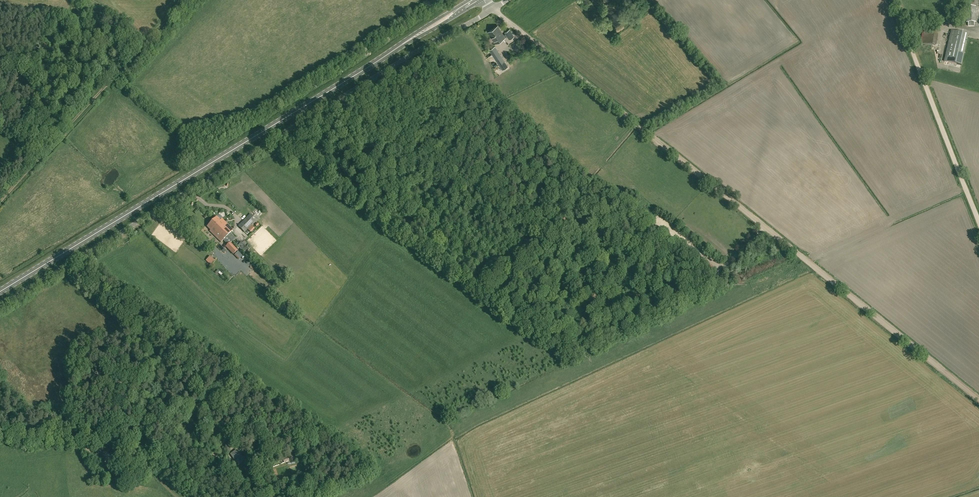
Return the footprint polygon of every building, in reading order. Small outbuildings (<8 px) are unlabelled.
[(975,7),(966,7),(966,23),(976,22),(975,7)] [(496,43),(505,37),(498,26),(488,32),(496,43)] [(505,32),(510,39),(514,36),(509,29),(505,32)] [(961,65),(968,35),(951,31),(945,61),(961,65)] [(502,70),(508,66),(495,46),(489,50),(502,70)] [(247,217),(238,226),(245,232),(248,229),(252,225),(257,220),(250,214),(248,216),(247,217)] [(217,217),(212,222),(232,241),(235,238),(230,233),(233,230),(222,219),(220,221),(217,218),(217,217)] [(212,222),(207,227),(211,230),(210,231),(221,242),(223,240),(224,239),(229,244),(230,243),(232,241),(212,222)] [(228,245),(226,247),(233,255),(238,251),(230,243),(229,244),(228,245)] [(240,260),(244,256),(240,251),(236,255),(240,260)] [(713,268),(698,255),(693,262),(708,274),(713,268)] [(209,257),(206,260),(211,265),(214,262),(209,257)] [(237,450),(230,454),(234,461),(234,460),(238,465),(245,461),(241,456),(237,450)] [(294,453),(283,458),(285,463),(296,458),(294,453)]
